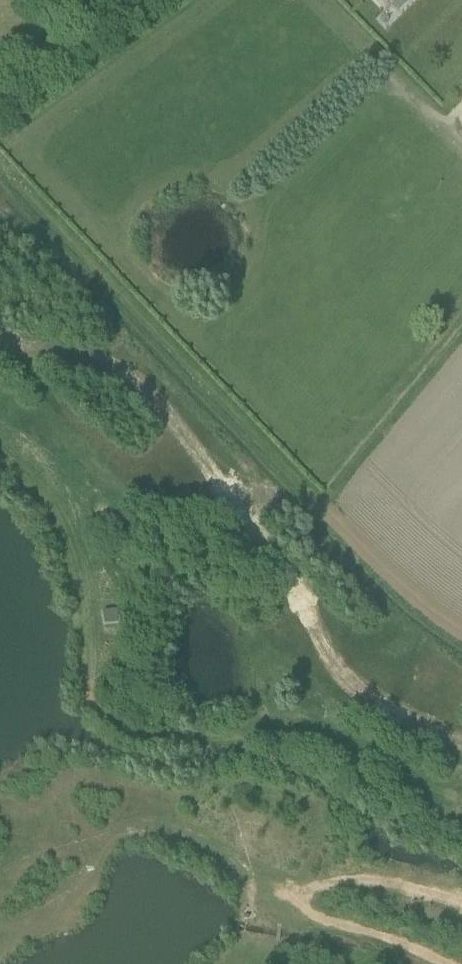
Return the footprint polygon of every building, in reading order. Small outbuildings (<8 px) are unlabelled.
[(117,609),(103,611),(104,625),(118,623),(117,609)] [(104,625),(106,638),(120,636),(118,623),(104,625)]
